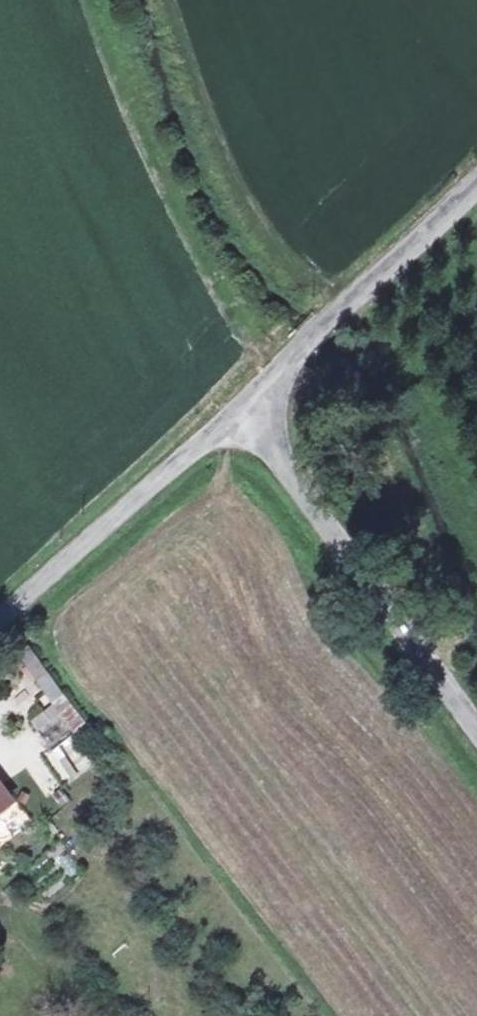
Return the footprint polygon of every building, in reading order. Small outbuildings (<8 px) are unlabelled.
[(61,785),(89,767),(69,737),(42,755),(61,785)] [(20,803),(5,785),(0,789),(0,820),(20,803)]
